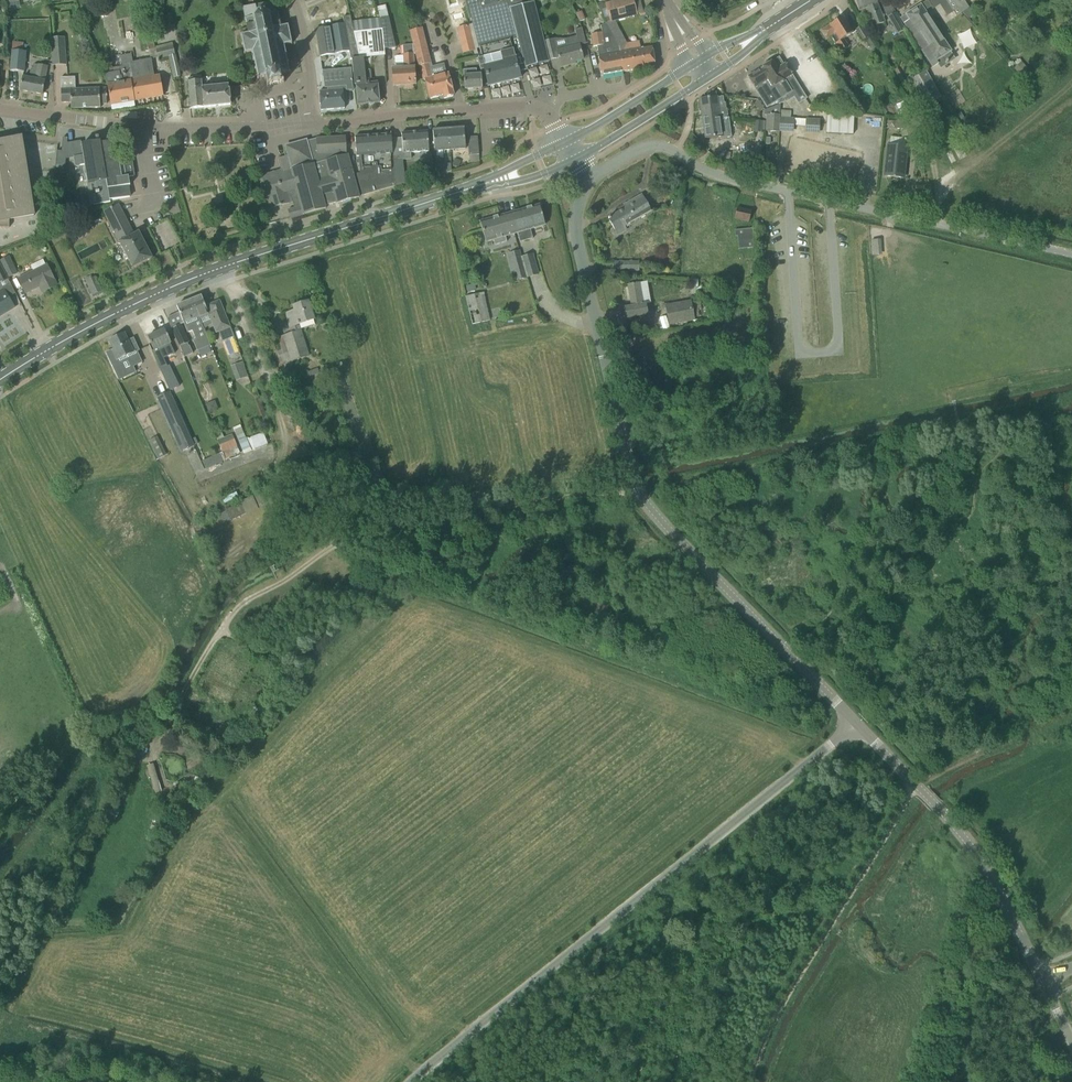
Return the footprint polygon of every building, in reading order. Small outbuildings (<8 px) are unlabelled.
[(548,61),(543,42),(533,2),(523,5),(521,0),(464,0),(469,19),(471,18),(479,48),(482,57),(478,58),(481,71),(482,71),(481,69),(485,69),(489,86),(520,78),(517,67),(526,65),(526,68),(527,68),(526,64),(547,59),(547,62),(548,62),(548,61)] [(591,35),(593,47),(596,46),(598,57),(601,76),(623,72),(655,66),(652,48),(640,49),(638,42),(626,44),(615,21),(637,16),(633,0),(617,0),(604,3),(598,5),(606,23),(600,26),(601,33),(591,35)] [(872,27),(884,22),(877,4),(875,0),(854,0),(859,12),(863,10),(867,18),(869,17),(872,27)] [(961,13),(968,9),(963,0),(959,2),(957,0),(945,0),(955,16),(961,13)] [(242,8),(247,34),(240,35),(244,53),(251,52),(257,79),(258,80),(259,78),(266,77),(267,85),(266,86),(267,87),(268,85),(282,83),(283,84),(284,82),(283,81),(281,74),(288,72),(289,73),(290,72),(288,63),(285,45),(290,44),(291,45),(292,43),(288,26),(287,25),(285,16),(278,17),(277,13),(276,13),(276,10),(265,3),(242,8)] [(901,19),(907,28),(933,67),(937,65),(940,69),(955,59),(950,52),(951,52),(920,6),(901,19)] [(387,9),(379,11),(380,19),(388,18),(387,9)] [(30,10),(21,11),(23,19),(32,18),(30,10)] [(584,20),(581,11),(575,14),(579,22),(584,20)] [(905,30),(895,13),(887,17),(897,34),(905,30)] [(329,27),(315,29),(320,57),(349,52),(350,60),(351,60),(351,59),(359,57),(353,33),(354,33),(350,16),(342,17),(344,24),(330,26),(329,26),(329,27)] [(388,18),(380,19),(381,29),(383,49),(395,48),(388,18)] [(843,39),(852,34),(841,18),(821,31),(826,40),(830,37),(840,53),(848,48),(843,39)] [(469,26),(457,29),(460,41),(463,54),(479,50),(476,37),(473,25),(469,26)] [(646,36),(642,37),(643,41),(653,39),(653,35),(651,35),(649,26),(644,27),(646,36)] [(856,31),(862,41),(864,39),(868,37),(862,27),(856,31)] [(422,28),(410,31),(416,56),(418,66),(419,66),(423,81),(425,80),(430,98),(443,95),(444,98),(453,95),(451,85),(448,73),(446,74),(445,67),(444,64),(431,67),(431,64),(422,28)] [(359,57),(351,59),(351,60),(353,72),(354,85),(356,85),(358,105),(379,103),(378,92),(377,82),(372,83),(370,70),(364,70),(363,58),(384,56),(383,49),(381,29),(354,33),(353,33),(359,57)] [(553,39),(543,42),(548,61),(558,58),(560,67),(570,65),(570,63),(583,59),(579,45),(578,45),(576,36),(565,39),(567,46),(556,48),(553,39)] [(50,39),(52,66),(66,65),(64,38),(50,39)] [(22,51),(23,43),(12,42),(12,50),(11,50),(9,71),(24,72),(26,51),(22,51)] [(168,57),(173,78),(181,77),(176,55),(175,55),(172,43),(155,47),(158,60),(168,57)] [(119,71),(103,74),(107,85),(109,94),(111,105),(163,96),(161,85),(159,75),(154,76),(151,59),(133,62),(131,54),(120,56),(122,64),(121,64),(122,67),(118,67),(119,71)] [(415,83),(414,68),(413,54),(402,54),(402,64),(403,64),(404,68),(393,69),(394,86),(415,85),(415,83)] [(0,77),(1,70),(8,70),(9,58),(0,57),(0,77)] [(103,74),(113,71),(108,57),(98,60),(103,74)] [(785,65),(783,66),(779,58),(747,78),(766,108),(777,102),(779,104),(789,100),(786,95),(799,87),(792,76),(785,65)] [(1013,68),(1020,77),(1028,70),(1021,61),(1013,68)] [(22,76),(22,80),(20,90),(42,95),(48,67),(37,65),(34,64),(31,67),(29,78),(22,76)] [(327,90),(319,91),(321,110),(350,108),(349,87),(354,87),(354,85),(353,72),(323,74),(322,70),(322,74),(324,88),(327,88),(327,90)] [(463,70),(463,76),(464,89),(482,88),(481,74),(476,74),(476,70),(463,70)] [(926,71),(914,77),(925,98),(937,91),(926,71)] [(71,102),(71,109),(100,108),(100,104),(107,104),(106,89),(99,89),(99,88),(75,89),(75,77),(60,78),(61,103),(71,102)] [(187,78),(189,98),(191,108),(203,107),(203,108),(230,105),(228,86),(202,88),(201,80),(197,81),(197,77),(187,78)] [(699,99),(702,115),(711,113),(712,117),(719,116),(717,96),(699,99)] [(894,106),(897,113),(907,108),(903,102),(894,106)] [(977,103),(956,119),(959,123),(980,107),(977,103)] [(779,116),(778,132),(793,133),(794,118),(790,118),(791,110),(779,109),(779,116)] [(711,113),(702,115),(705,138),(722,136),(722,138),(730,137),(728,116),(720,117),(719,116),(712,117),(711,113)] [(766,131),(778,132),(779,116),(767,115),(766,131)] [(804,133),(818,134),(819,120),(805,119),(804,133)] [(825,134),(853,135),(853,121),(826,119),(825,134)] [(753,132),(762,132),(762,121),(754,121),(753,132)] [(464,128),(448,129),(450,150),(465,149),(464,128)] [(450,150),(448,129),(432,130),(434,151),(450,150)] [(429,152),(427,131),(401,133),(402,139),(391,139),(393,160),(411,159),(410,153),(429,152)] [(360,174),(356,174),(362,196),(396,186),(394,172),(393,160),(391,139),(391,134),(355,136),(356,157),(359,157),(360,174)] [(281,170),(261,176),(267,198),(268,198),(270,209),(289,203),(287,197),(286,193),(295,190),(295,192),(297,191),(299,198),(292,200),(294,209),(287,210),(290,219),(292,218),(304,215),(323,209),(325,209),(325,206),(336,203),(338,203),(357,198),(359,197),(347,155),(346,153),(345,137),(324,138),(316,139),(316,142),(307,144),(306,141),(295,144),(288,155),(277,159),(280,168),(281,170)] [(467,137),(469,156),(479,155),(477,137),(467,137)] [(9,227),(9,220),(34,216),(21,139),(0,142),(0,227),(9,227)] [(73,157),(75,166),(84,165),(87,184),(89,184),(92,204),(93,204),(93,205),(110,202),(110,200),(129,197),(128,186),(130,186),(128,177),(134,176),(131,160),(126,161),(125,160),(124,161),(123,155),(117,156),(114,141),(100,143),(100,142),(81,145),(83,155),(73,157)] [(905,156),(906,146),(887,144),(884,175),(903,177),(903,176),(901,176),(903,156),(905,156)] [(624,205),(625,208),(608,218),(617,235),(626,230),(625,227),(651,212),(641,195),(624,205)] [(103,212),(132,268),(152,258),(138,232),(134,235),(118,204),(103,212)] [(539,205),(508,214),(514,235),(517,234),(519,242),(533,239),(530,229),(545,225),(539,205)] [(734,219),(748,222),(751,211),(737,208),(734,219)] [(514,235),(508,214),(480,222),(485,243),(493,241),(494,246),(506,242),(505,237),(514,235)] [(734,230),(734,237),(736,237),(738,250),(754,248),(752,228),(734,230)] [(521,258),(522,265),(523,267),(533,264),(530,255),(521,258)] [(7,279),(17,274),(9,256),(0,260),(0,263),(7,279)] [(18,278),(20,283),(25,293),(34,289),(33,287),(39,285),(42,292),(56,285),(46,264),(45,264),(43,260),(31,266),(33,270),(18,278)] [(629,270),(629,272),(638,272),(638,262),(614,262),(614,270),(629,270)] [(523,267),(522,265),(512,267),(516,281),(526,278),(523,267)] [(726,279),(726,280),(746,282),(746,280),(746,275),(727,274),(726,279)] [(102,290),(97,281),(94,283),(91,278),(85,281),(92,295),(102,290)] [(624,308),(626,318),(647,314),(645,304),(643,304),(639,283),(628,285),(632,307),(624,308)] [(7,311),(5,307),(12,303),(3,288),(0,290),(0,315),(7,311)] [(489,321),(483,293),(465,297),(471,325),(489,321)] [(230,327),(223,310),(217,312),(214,303),(208,305),(209,306),(205,307),(201,296),(177,306),(184,324),(187,333),(192,331),(196,340),(193,341),(197,351),(210,346),(209,343),(200,319),(208,316),(215,333),(230,327)] [(664,306),(668,326),(694,321),(690,301),(664,306)] [(277,338),(281,350),(276,351),(280,362),(290,359),(291,363),(309,356),(299,325),(314,321),(308,302),(293,306),(295,311),(286,314),(291,333),(277,338)] [(189,343),(180,324),(171,329),(180,347),(184,358),(193,353),(189,346),(187,343),(189,343)] [(147,337),(152,347),(154,351),(155,351),(158,358),(165,354),(162,348),(171,343),(164,329),(147,337)] [(114,350),(111,351),(116,361),(115,362),(123,379),(136,373),(128,356),(133,353),(124,334),(109,340),(114,350)] [(230,366),(236,381),(247,377),(242,362),(230,366)] [(161,370),(168,386),(179,381),(171,365),(161,370)] [(306,378),(319,374),(317,365),(303,369),(306,378)] [(184,425),(170,392),(157,398),(172,430),(184,425)] [(217,441),(222,453),(236,446),(231,435),(217,441)] [(149,441),(153,450),(161,446),(157,437),(149,441)] [(238,441),(243,454),(250,451),(245,438),(238,441)] [(201,461),(205,470),(223,461),(220,453),(201,461)] [(225,510),(230,521),(246,514),(241,503),(225,510)] [(155,793),(162,791),(154,762),(147,764),(155,793)] [(152,819),(165,826),(169,817),(156,810),(152,819)]
